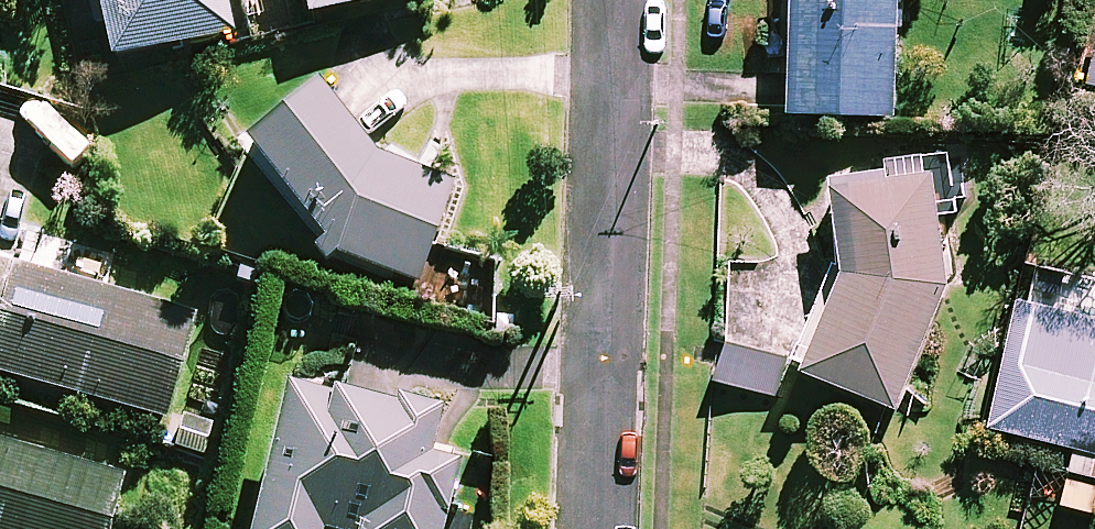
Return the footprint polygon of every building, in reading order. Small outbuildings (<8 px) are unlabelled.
[(107,59),(231,34),(224,0),(95,0),(107,59)] [(308,16),(378,0),(304,0),(308,16)] [(791,108),(895,113),(900,0),(795,0),(791,108)] [(374,159),(313,81),(237,139),(324,251),(416,285),(452,188),(374,159)] [(837,179),(839,258),(800,345),(807,347),(800,367),(896,405),(944,287),(942,213),(956,213),(957,197),(967,197),(966,152),(887,154),(887,178),(837,179)] [(12,264),(6,287),(0,286),(0,374),(165,419),(192,322),(150,310),(152,302),(12,264)] [(1070,312),(1078,276),(1041,268),(1034,299),(1020,296),(990,426),(1081,446),(1075,469),(1094,474),(1094,318),(1070,312)] [(784,356),(724,343),(716,382),(776,395),(784,356)] [(445,409),(333,384),(330,396),(278,385),(246,528),(443,528),(458,458),(436,453),(445,409)] [(0,443),(0,528),(104,528),(118,473),(0,443)]
